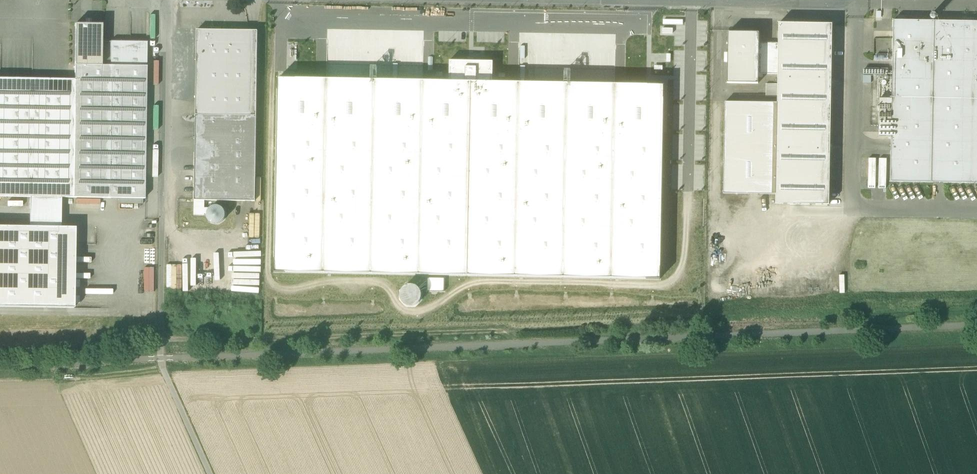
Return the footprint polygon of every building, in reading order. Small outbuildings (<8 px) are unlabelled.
[(507,11),(507,23),(519,23),(519,12),(507,11)] [(893,21),(892,99),(891,137),(890,182),(976,184),(976,22),(893,21)] [(75,24),(75,66),(101,66),(101,42),(101,25),(75,24)] [(779,24),(778,43),(778,75),(777,84),(777,97),(777,103),(775,194),(775,204),(829,205),(832,25),(779,24)] [(197,30),(196,55),(246,55),(246,41),(246,31),(221,30),(221,27),(215,27),(215,30),(197,30)] [(257,31),(246,31),(246,41),(257,41),(257,31)] [(758,84),(758,74),(759,43),(759,33),(728,33),(727,83),(758,84)] [(110,42),(101,42),(101,66),(75,66),(74,79),(73,198),(144,199),(147,42),(110,41),(110,42)] [(257,41),(246,41),(246,55),(196,55),(196,115),(256,116),(257,41)] [(758,74),(778,75),(778,43),(759,43),(758,74)] [(449,82),(493,82),(493,61),(449,61),(449,82)] [(73,198),(74,79),(0,78),(0,197),(29,198),(60,198),(73,198)] [(493,82),(449,82),(278,79),(274,272),(660,279),(664,85),(493,82)] [(766,97),(777,97),(777,84),(766,84),(766,97)] [(879,137),(891,137),(892,99),(879,99),(879,137)] [(777,103),(725,102),(723,193),(775,194),(777,103)] [(195,137),(194,201),(205,201),(255,201),(256,116),(196,115),(195,123),(208,126),(231,126),(231,136),(208,135),(195,137)] [(195,123),(195,137),(208,135),(231,136),(231,126),(208,126),(195,123)] [(887,187),(887,158),(869,158),(868,187),(887,187)] [(29,198),(29,227),(60,227),(60,198),(29,198)] [(204,214),(207,214),(208,210),(210,208),(204,208),(205,201),(194,201),(194,215),(204,215),(204,214)] [(213,206),(210,208),(208,210),(207,214),(208,218),(210,222),(214,224),(218,224),(222,222),(225,219),(225,215),(224,210),(221,207),(218,206),(213,206)] [(0,226),(0,307),(73,308),(74,227),(60,227),(29,227),(0,226)] [(154,291),(155,267),(145,267),(145,291),(154,291)] [(427,291),(444,292),(444,278),(427,278),(427,291)] [(421,299),(421,295),(420,291),(418,288),(415,286),(411,285),(407,286),(403,288),(401,291),(400,296),(401,300),(403,303),(407,305),(411,306),(415,305),(418,303),(421,299)]
